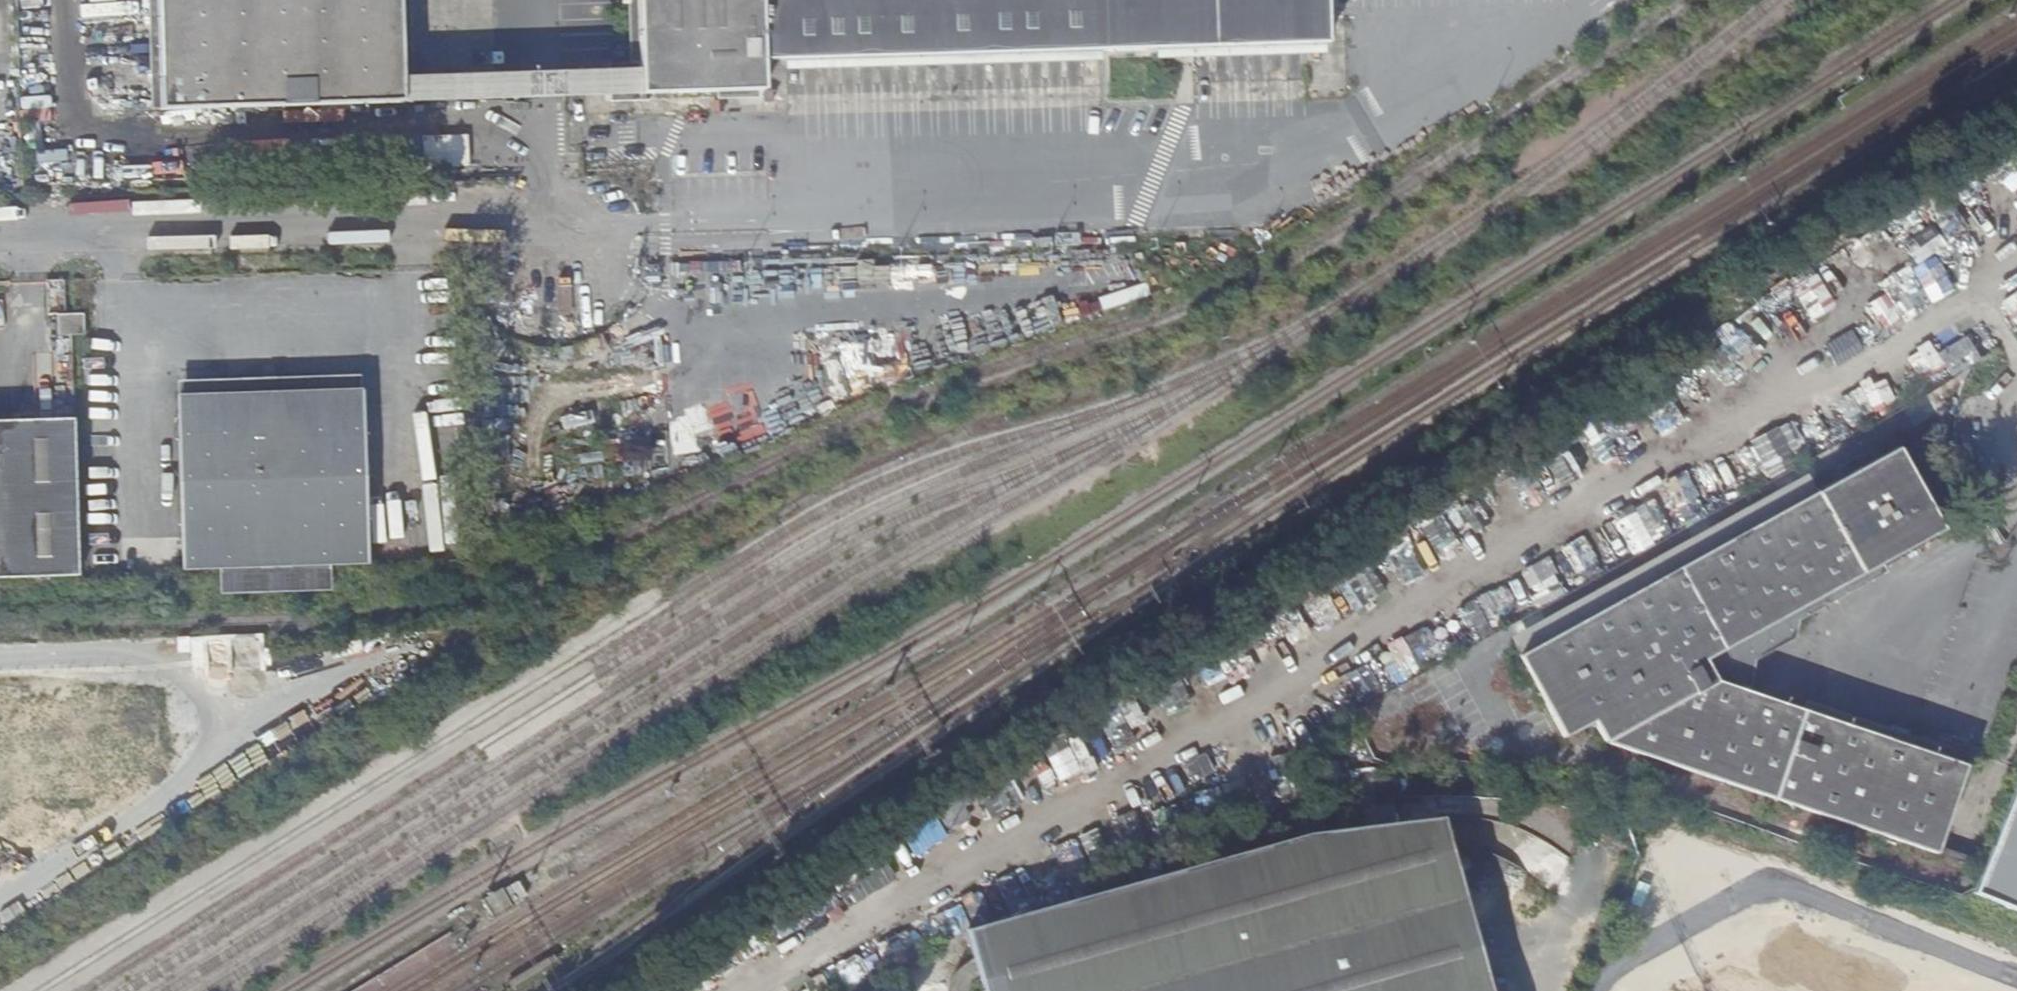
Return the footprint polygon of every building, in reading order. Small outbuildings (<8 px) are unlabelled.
[(400,81),(400,54),(398,0),(155,0),(156,74),(400,81)] [(637,61),(638,88),(760,92),(759,57),(758,0),(636,0),(637,61)] [(759,57),(1325,44),(1324,0),(758,0),(759,57)] [(400,81),(638,88),(637,61),(400,54),(400,81)] [(51,333),(68,332),(67,313),(51,314),(51,333)] [(647,376),(493,379),(494,452),(615,450),(614,408),(633,408),(633,404),(648,404),(647,376)] [(218,573),(327,570),(367,569),(361,395),(284,398),(284,385),(249,385),(249,399),(176,399),(180,575),(218,573)] [(76,580),(71,423),(0,425),(0,582),(76,580)] [(1948,531),(1905,451),(1522,653),(1566,731),(1596,714),(1610,736),(1934,857),(1970,768),(1751,681),(1772,624),(1948,531)] [(327,570),(218,573),(218,599),(329,593),(327,570)] [(1953,900),(2016,925),(2016,741),(1953,900)] [(1442,813),(1288,835),(966,928),(984,990),(1489,990),(1442,813)] [(1993,985),(1940,966),(1936,978),(1657,879),(1617,990),(1991,990),(1993,985)]
